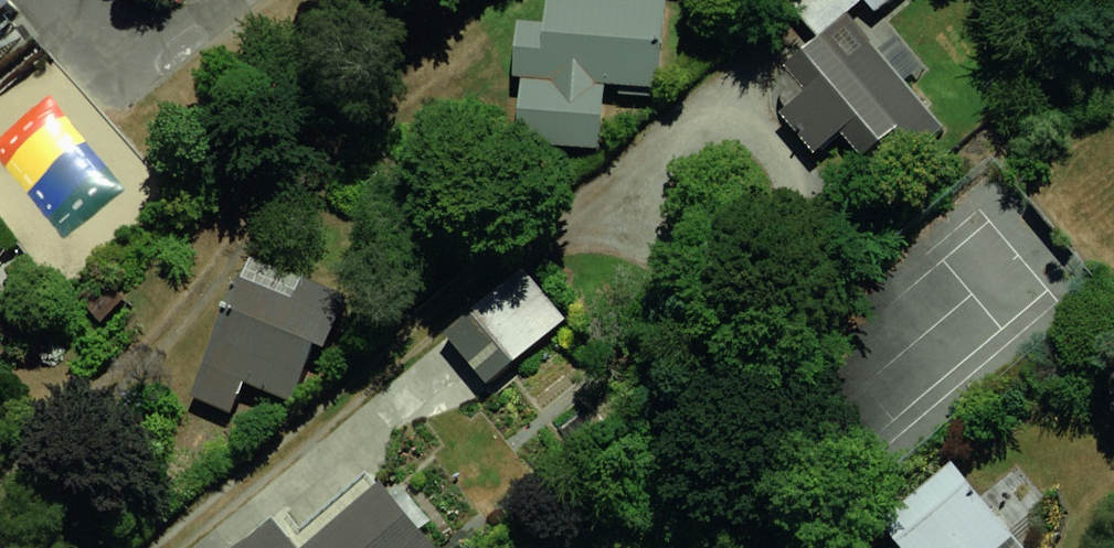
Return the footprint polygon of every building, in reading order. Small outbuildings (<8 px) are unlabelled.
[(32,11),(24,0),(0,0),(0,36),(32,11)] [(524,93),(679,91),(678,0),(523,0),(524,93)] [(883,11),(895,0),(873,0),(883,11)] [(852,3),(783,62),(805,89),(784,106),(833,164),(874,130),(903,164),(954,121),(852,3)] [(240,259),(218,396),(256,402),(262,371),(319,380),(336,275),(240,259)] [(530,270),(475,322),(518,367),(574,315),(530,270)] [(860,516),(889,547),(1029,547),(936,446),(860,516)] [(399,485),(322,547),(451,547),(399,485)] [(264,547),(314,547),(294,524),(264,547)]
